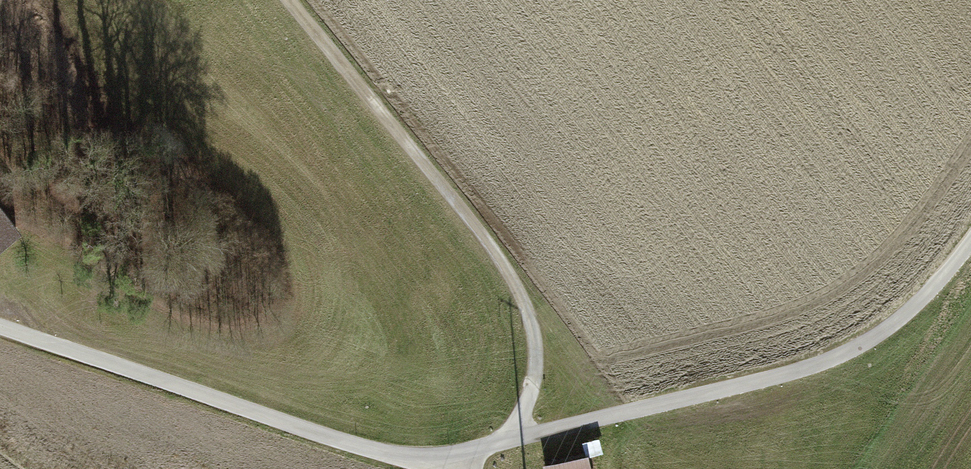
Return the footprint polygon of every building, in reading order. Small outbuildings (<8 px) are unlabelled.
[(32,232),(0,193),(0,257),(32,232)] [(545,466),(546,468),(590,468),(587,457),(545,466)]
